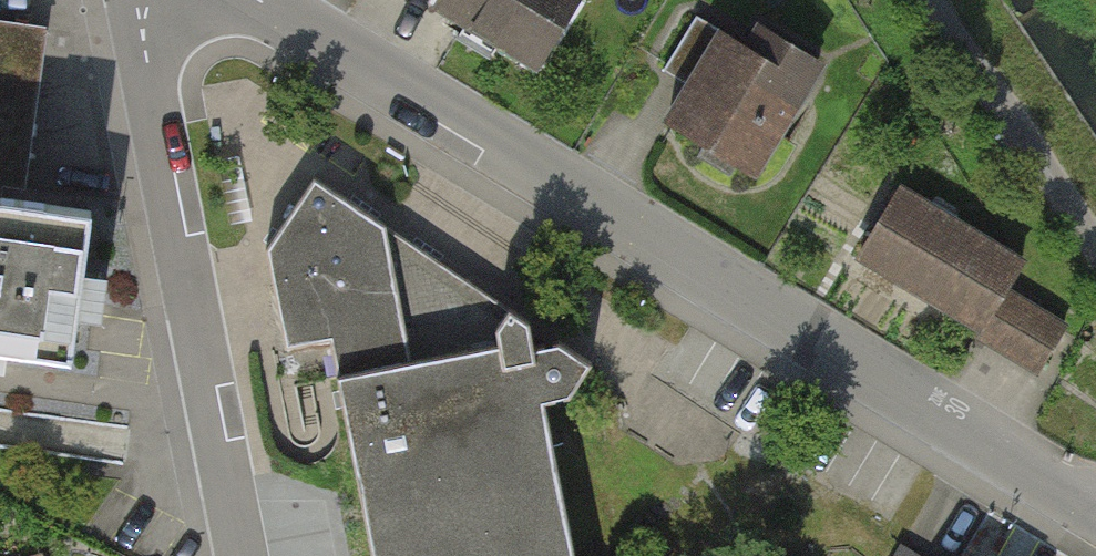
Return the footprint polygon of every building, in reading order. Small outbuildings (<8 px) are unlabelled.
[(433,10),(542,76),(588,0),(439,0),(433,10)] [(663,124),(758,182),(827,69),(731,12),(663,124)] [(22,192),(44,27),(0,22),(0,189),(22,192)] [(241,156),(215,163),(232,224),(258,217),(241,156)] [(379,555),(576,555),(548,400),(575,396),(595,366),(509,307),(498,322),(503,346),(413,362),(390,232),(320,184),(273,251),(290,346),(339,337),(379,555)] [(857,258),(1046,373),(1070,333),(1007,295),(1027,262),(901,185),(857,258)] [(81,365),(103,203),(22,192),(0,189),(0,354),(81,365)] [(907,536),(894,555),(936,555),(907,536)]
